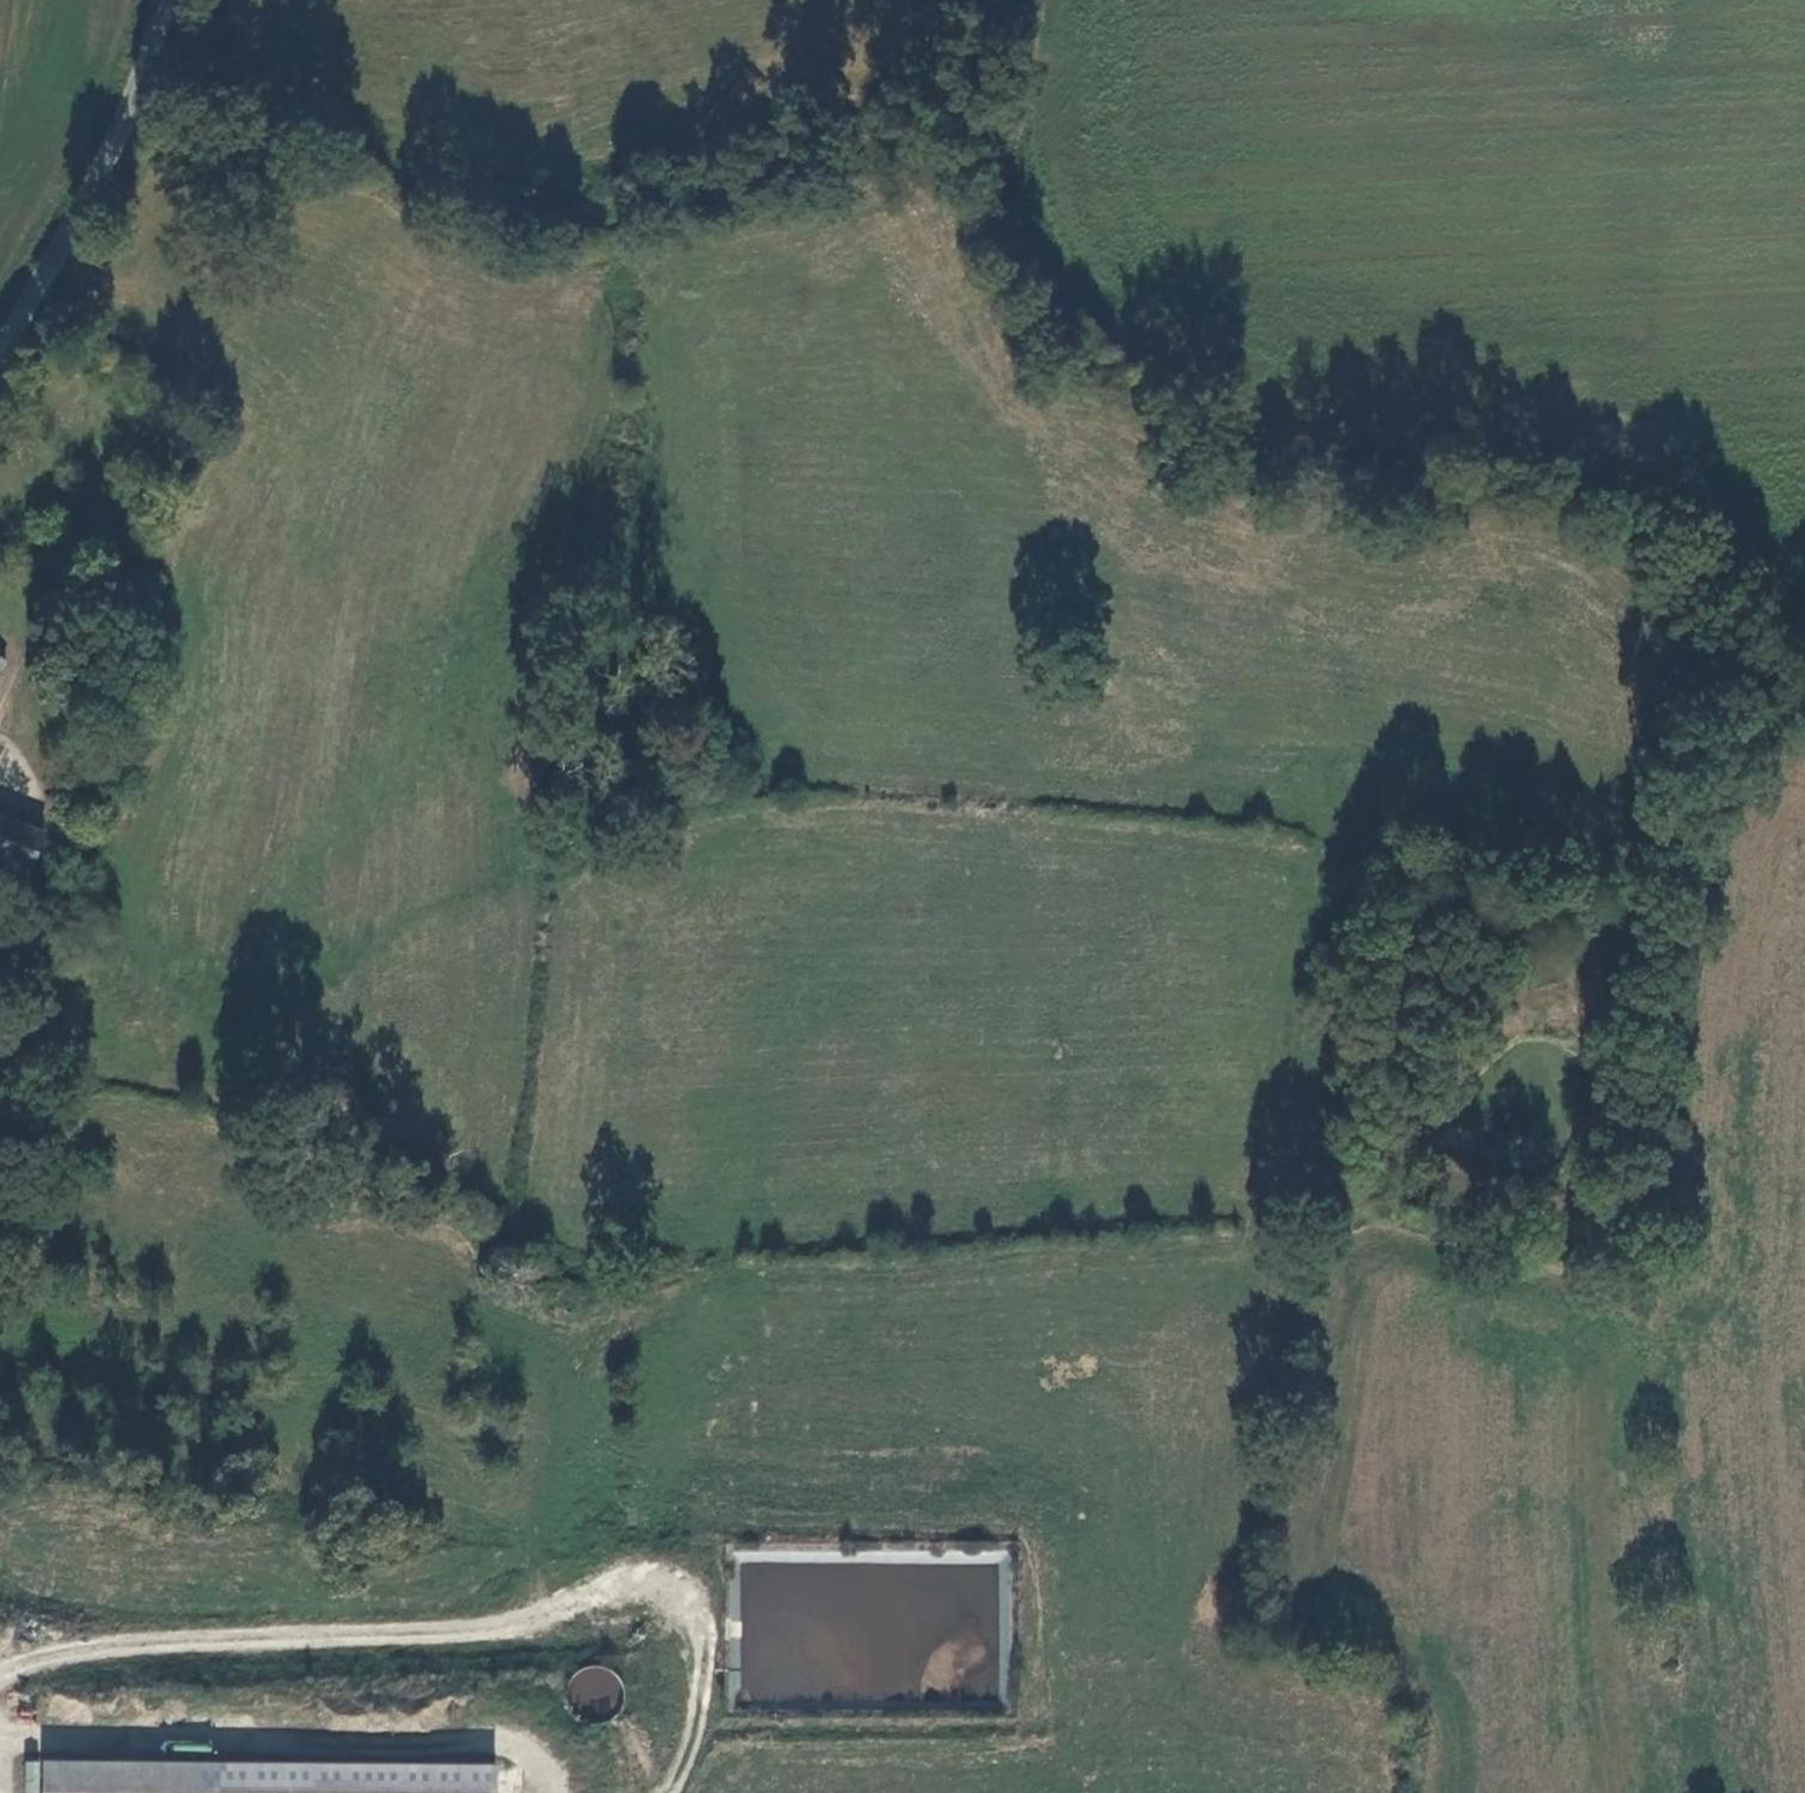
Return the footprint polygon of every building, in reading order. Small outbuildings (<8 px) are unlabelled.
[(9,615),(0,611),(0,639),(9,615)] [(36,880),(55,840),(0,811),(0,861),(36,880)] [(490,1764),(34,1761),(34,1792),(490,1792),(490,1764)]
